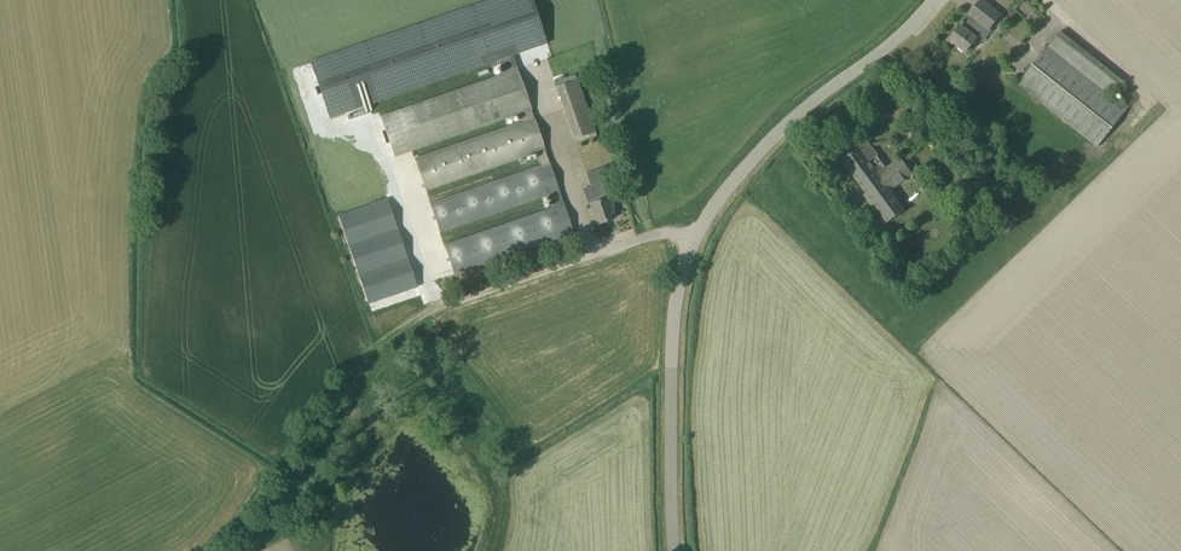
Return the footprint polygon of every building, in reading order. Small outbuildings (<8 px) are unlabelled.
[(548,194),(553,208),(445,247),(447,253),(454,274),(574,233),(564,204),(559,191),(545,149),(532,111),(517,69),(512,55),(547,43),(532,0),(486,0),(309,61),(329,119),(489,64),(496,61),(498,61),(502,74),(381,116),(395,158),(519,115),(521,122),(414,158),(425,191),(536,153),(540,166),(431,204),(435,218),(440,233),(548,194)] [(1002,15),(983,0),(980,0),(969,14),(971,16),(963,27),(961,25),(949,39),(965,52),(976,38),(985,26),(990,29),(1002,15)] [(1098,147),(1127,110),(1111,97),(1123,82),(1105,68),(1094,83),(1047,47),(1018,83),(1098,147)] [(984,67),(970,83),(979,90),(992,74),(984,67)] [(574,139),(595,132),(577,81),(557,88),(563,107),(574,139)] [(895,119),(912,108),(905,97),(885,109),(889,117),(893,115),(895,119)] [(882,163),(867,142),(841,161),(888,223),(905,210),(891,190),(910,176),(919,170),(907,154),(886,169),(885,166),(882,163)] [(609,198),(601,174),(600,169),(586,174),(596,202),(590,204),(597,224),(613,218),(610,208),(613,207),(610,198),(609,198)] [(996,223),(1006,233),(1018,219),(1008,210),(996,223)] [(897,257),(892,250),(885,255),(890,262),(897,257)]
